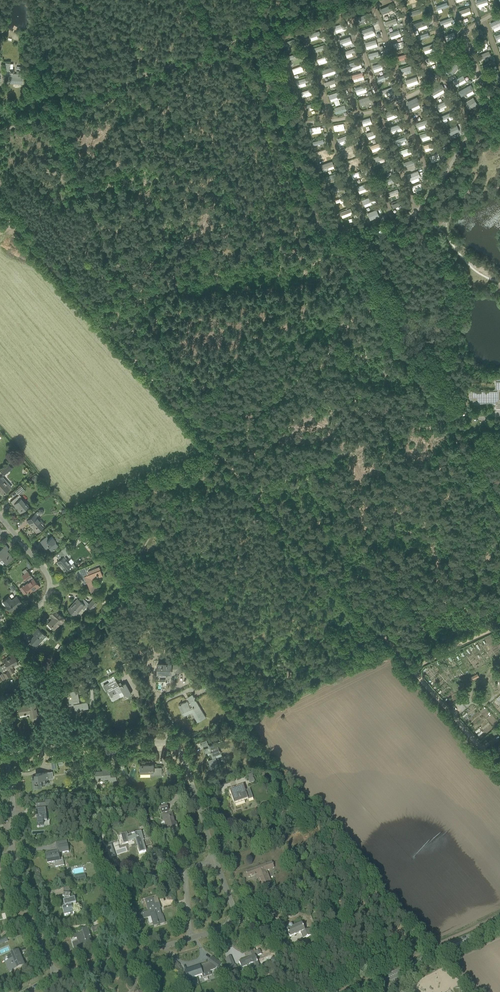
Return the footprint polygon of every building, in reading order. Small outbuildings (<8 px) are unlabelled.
[(393,4),(380,9),(382,14),(395,9),(393,4)] [(370,13),(357,18),(359,23),(372,18),(370,13)] [(452,17),(440,22),(441,26),(443,25),(451,22),(453,21),(452,17)] [(395,18),(385,22),(386,26),(397,22),(395,18)] [(427,19),(414,24),(415,29),(418,28),(419,30),(427,28),(426,25),(429,24),(427,19)] [(490,23),(493,29),(494,31),(499,29),(499,19),(490,23)] [(372,27),(361,31),(363,36),(374,32),(372,27)] [(480,28),(472,34),(475,38),(483,32),(480,28)] [(350,37),(339,40),(341,47),(352,43),(350,37)] [(486,39),(473,45),(475,48),(476,48),(477,50),(488,46),(487,43),(486,39)] [(375,40),(365,43),(367,50),(377,46),(375,40)] [(355,48),(345,52),(347,58),(353,56),(352,53),(356,52),(355,48)] [(489,51),(478,56),(479,60),(490,55),(489,51)] [(406,54),(396,57),(397,61),(400,60),(401,63),(405,62),(404,59),(407,58),(406,54)] [(359,60),(346,65),(348,69),(349,69),(350,72),(362,67),(361,64),(359,60)] [(455,60),(447,70),(453,75),(461,64),(455,60)] [(495,61),(482,66),(484,71),(491,68),(491,70),(497,68),(496,66),(495,61)] [(10,63),(5,63),(5,71),(9,71),(9,83),(22,84),(22,80),(22,79),(23,79),(23,74),(13,74),(13,70),(13,64),(10,64),(10,63)] [(43,63),(36,63),(36,66),(33,66),(33,72),(35,72),(35,73),(42,73),(43,63)] [(411,65),(401,69),(402,72),(405,71),(406,74),(413,72),(411,65)] [(334,66),(321,71),(322,74),(323,77),(337,73),(336,70),(334,66)] [(389,73),(377,78),(379,82),(390,77),(389,73)] [(497,73),(487,77),(489,81),(499,77),(497,73)] [(463,75),(453,81),(455,85),(456,87),(466,82),(465,79),(463,75)] [(366,84),(355,88),(356,92),(357,95),(367,92),(366,89),(368,88),(366,84)] [(441,85),(429,92),(432,96),(433,95),(434,98),(445,92),(443,89),(444,89),(441,85)] [(470,85),(459,91),(461,96),(466,93),(468,97),(474,93),(472,90),(473,90),(470,85)] [(339,91),(328,95),(330,99),(331,102),(341,98),(341,96),(339,91)] [(370,96),(359,99),(361,106),(372,102),(370,96)] [(417,97),(407,102),(410,109),(411,108),(419,105),(420,104),(417,97)] [(473,97),(465,103),(469,110),(477,105),(473,97)] [(446,100),(436,105),(438,109),(446,105),(448,104),(446,100)] [(344,105),(334,108),(335,112),(336,114),(344,111),(343,109),(345,108),(344,105)] [(397,108),(384,113),(386,118),(387,117),(398,113),(397,108)] [(451,112),(441,116),(443,120),(446,118),(448,118),(450,120),(454,119),(452,116),(453,116),(451,112)] [(427,119),(416,123),(417,127),(428,123),(427,119)] [(457,125),(447,129),(450,135),(459,131),(457,125)] [(342,149),(344,156),(352,153),(350,147),(342,149)] [(326,150),(316,153),(318,159),(328,156),(326,150)] [(415,158),(403,163),(405,168),(417,163),(415,158)] [(332,161),(320,165),(322,170),(323,170),(333,166),(334,166),(332,161)] [(418,171),(407,175),(409,181),(411,181),(418,178),(420,177),(418,171)] [(367,183),(356,187),(358,191),(369,187),(367,183)] [(343,184),(330,188),(332,193),(344,188),(343,184)] [(374,195),(362,200),(363,204),(364,204),(375,200),(374,195)] [(376,209),(367,213),(370,220),(379,217),(376,209)] [(496,381),(496,389),(497,389),(497,391),(472,391),(472,402),(497,402),(497,404),(496,404),(496,408),(499,408),(499,399),(499,391),(499,381),(496,381)] [(3,475),(11,468),(8,464),(0,471),(3,475)] [(9,488),(11,487),(8,483),(6,485),(3,481),(5,479),(2,476),(0,477),(0,492),(2,494),(9,488)] [(29,506),(28,505),(27,506),(26,504),(25,503),(20,498),(19,499),(16,496),(10,501),(13,505),(14,504),(18,509),(17,509),(20,513),(29,506)] [(35,513),(27,520),(26,521),(27,520),(32,526),(31,526),(36,532),(44,525),(37,516),(40,513),(43,513),(43,511),(42,509),(39,509),(38,512),(37,511),(35,513)] [(40,542),(44,547),(45,546),(46,548),(48,547),(51,551),(58,545),(56,542),(59,540),(56,536),(53,538),(52,536),(46,541),(44,538),(40,542)] [(0,549),(0,559),(2,557),(6,563),(13,558),(7,550),(9,548),(6,544),(0,549)] [(70,551),(68,549),(70,547),(68,544),(61,550),(65,555),(70,551)] [(66,568),(67,568),(70,571),(75,566),(74,565),(71,564),(64,556),(57,562),(61,566),(60,566),(64,571),(66,569),(67,569),(66,568)] [(103,576),(99,567),(81,574),(85,582),(85,581),(86,581),(91,592),(99,589),(97,585),(97,586),(94,587),(90,579),(97,576),(98,578),(103,576)] [(29,581),(24,585),(23,584),(19,588),(24,594),(28,591),(29,592),(35,588),(36,589),(39,586),(33,578),(32,579),(31,576),(27,571),(21,576),(25,581),(27,579),(29,581)] [(7,604),(5,605),(10,611),(14,608),(14,607),(18,605),(22,603),(17,596),(11,601),(8,597),(2,601),(3,602),(4,601),(7,604)] [(78,599),(76,601),(74,604),(73,604),(70,607),(70,608),(69,609),(76,615),(82,608),(84,610),(88,605),(92,609),(97,603),(93,599),(89,604),(82,597),(79,600),(78,599)] [(48,623),(46,625),(51,629),(54,626),(56,628),(55,629),(60,623),(61,624),(65,619),(55,609),(51,614),(52,615),(54,617),(52,619),(48,623)] [(36,646),(46,635),(38,628),(34,633),(35,634),(30,641),(36,646)] [(15,672),(12,666),(18,663),(14,655),(7,659),(6,658),(2,660),(11,674),(15,672)] [(137,668),(143,665),(139,658),(134,660),(137,668)] [(166,673),(171,673),(171,669),(176,669),(176,671),(182,672),(182,664),(176,664),(176,665),(171,665),(171,664),(167,664),(167,663),(166,663),(166,664),(158,664),(158,666),(157,666),(157,669),(158,669),(158,672),(166,672),(166,673)] [(111,697),(119,692),(119,691),(121,689),(126,697),(131,694),(125,683),(121,685),(120,686),(118,682),(118,683),(115,678),(115,679),(103,686),(106,690),(107,689),(111,697)] [(207,680),(201,682),(205,690),(210,687),(211,687),(207,680)] [(69,705),(73,705),(74,709),(88,707),(87,701),(79,703),(77,690),(66,692),(69,705)] [(190,709),(192,712),(198,722),(202,719),(206,717),(192,694),(188,697),(190,700),(181,704),(180,704),(178,705),(182,713),(190,709)] [(37,716),(35,702),(29,703),(29,705),(18,707),(20,715),(24,714),(26,714),(28,713),(30,713),(31,717),(37,716)] [(222,740),(217,742),(210,744),(211,747),(204,749),(205,753),(209,752),(209,751),(211,751),(213,755),(221,752),(220,749),(225,747),(222,740)] [(214,758),(212,759),(208,760),(211,769),(219,766),(217,762),(216,763),(214,758)] [(140,765),(140,773),(150,772),(150,775),(162,775),(162,767),(154,767),(154,765),(140,765)] [(95,771),(96,779),(98,779),(101,779),(101,778),(110,778),(111,779),(109,780),(110,781),(116,780),(116,773),(110,773),(110,766),(102,767),(103,770),(95,771)] [(36,774),(36,778),(32,778),(33,782),(32,782),(33,789),(40,788),(40,786),(46,785),(45,779),(53,777),(52,771),(36,774)] [(229,790),(234,804),(248,800),(253,799),(250,790),(245,791),(243,786),(229,790)] [(167,805),(160,806),(160,808),(161,814),(162,814),(162,815),(164,821),(165,821),(166,826),(167,830),(170,829),(176,828),(177,828),(176,823),(174,823),(172,813),(168,814),(167,812),(168,812),(167,807),(167,805)] [(46,809),(37,809),(38,818),(37,818),(37,825),(44,825),(43,821),(47,821),(46,809)] [(132,835),(127,836),(126,833),(121,834),(124,844),(129,842),(128,841),(136,839),(140,853),(146,852),(144,847),(152,845),(145,831),(134,834),(132,834),(132,835)] [(57,851),(50,852),(50,854),(46,855),(47,863),(55,862),(55,867),(64,866),(63,858),(59,859),(58,853),(63,853),(69,852),(67,844),(66,845),(65,841),(62,841),(63,847),(57,848),(57,851)] [(261,886),(271,883),(266,871),(274,868),(271,862),(246,872),(248,878),(256,875),(261,886)] [(65,906),(66,906),(67,907),(62,908),(64,916),(69,915),(71,915),(70,915),(74,914),(72,905),(71,905),(71,904),(76,903),(74,899),(69,900),(69,898),(70,898),(71,894),(63,893),(62,897),(64,897),(65,901),(64,901),(65,906)] [(145,901),(148,912),(138,915),(140,920),(151,917),(152,923),(157,922),(158,924),(158,925),(165,923),(162,915),(161,915),(159,909),(160,908),(157,897),(153,899),(153,898),(145,901)] [(313,928),(310,929),(309,929),(305,931),(302,923),(292,927),(292,925),(289,926),(290,928),(287,930),(290,937),(300,933),(303,939),(312,935),(315,934),(313,928)] [(74,939),(77,938),(78,941),(73,943),(75,951),(83,949),(82,946),(87,944),(87,943),(92,942),(90,937),(90,936),(88,928),(82,930),(83,932),(73,935),(74,939)] [(249,950),(250,954),(248,955),(250,958),(249,958),(248,958),(247,958),(247,959),(239,962),(241,969),(252,964),(255,970),(260,967),(255,957),(261,955),(259,950),(255,952),(254,948),(249,950)] [(18,951),(11,954),(13,959),(6,962),(10,972),(24,966),(18,951)] [(221,963),(216,960),(212,957),(209,962),(216,968),(217,969),(221,963)] [(199,967),(185,972),(187,977),(187,978),(188,979),(188,981),(193,980),(193,978),(201,975),(202,975),(203,979),(212,976),(210,971),(215,970),(216,968),(213,966),(209,962),(199,966),(199,967)]
